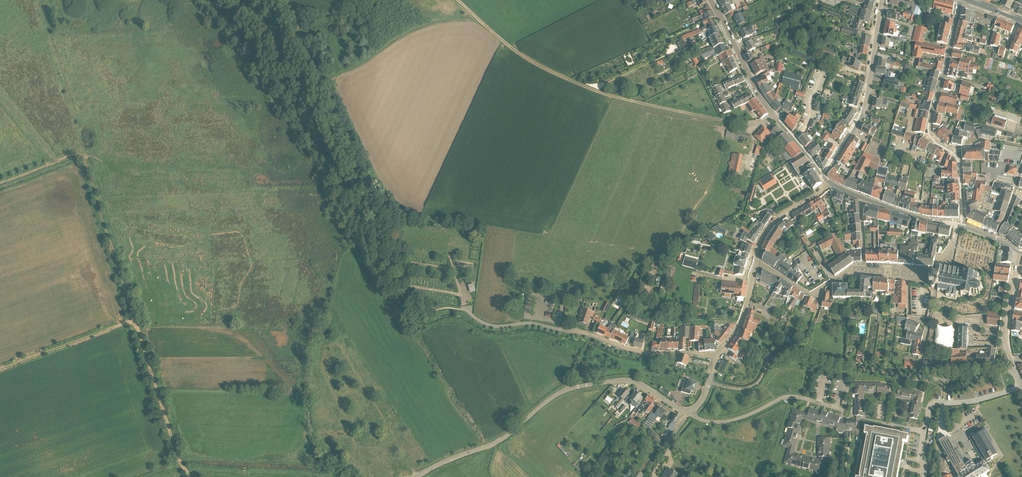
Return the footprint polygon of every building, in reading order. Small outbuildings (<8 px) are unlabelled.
[(863,4),(864,2),(866,2),(864,9),(872,11),(875,3),(865,0),(852,0),(863,4)] [(934,6),(933,9),(946,13),(953,14),(954,6),(955,2),(946,0),(936,0),(935,2),(934,6)] [(1010,10),(1015,0),(1004,0),(1001,5),(1010,10)] [(737,9),(736,9),(732,2),(721,7),(725,15),(729,13),(729,14),(738,10),(737,9)] [(914,3),(913,7),(912,6),(911,11),(905,9),(905,12),(911,14),(913,15),(917,5),(918,6),(918,3),(916,3),(916,4),(914,3)] [(1015,3),(1013,9),(1018,11),(1017,13),(1021,15),(1021,6),(1015,3)] [(923,7),(918,6),(917,5),(914,12),(913,15),(920,17),(921,15),(923,7)] [(701,16),(711,11),(709,7),(699,12),(701,16)] [(853,17),(853,18),(860,19),(859,22),(864,23),(869,24),(872,13),(863,11),(851,7),(849,15),(860,18),(860,19),(853,17)] [(734,17),(738,26),(744,22),(740,13),(739,13),(738,10),(729,14),(731,17),(736,14),(737,16),(734,17)] [(973,19),(975,12),(974,12),(962,10),(961,16),(973,19)] [(711,11),(701,16),(692,20),(693,22),(702,18),(704,17),(706,21),(711,19),(715,17),(712,11),(711,11)] [(899,21),(900,18),(901,15),(898,14),(898,13),(891,12),(891,13),(888,12),(887,19),(899,21)] [(975,19),(973,19),(961,16),(960,21),(972,25),(972,23),(974,24),(975,19)] [(861,32),(864,23),(859,22),(860,19),(853,18),(851,25),(854,26),(853,29),(843,26),(843,27),(862,34),(863,33),(861,32)] [(708,30),(715,27),(711,19),(706,21),(702,22),(704,26),(704,25),(705,27),(702,29),(702,28),(682,37),(683,40),(692,37),(691,36),(707,30),(708,30)] [(1000,28),(1003,21),(997,19),(995,26),(1000,28)] [(972,25),(960,21),(959,27),(958,28),(971,31),(971,27),(973,28),(974,25),(973,25),(972,25)] [(1006,30),(1009,24),(1003,21),(1000,28),(1006,30)] [(885,29),(897,31),(897,29),(895,28),(896,24),(886,22),(885,29)] [(842,29),(841,29),(827,24),(826,28),(852,37),(859,39),(857,46),(869,50),(871,38),(863,36),(863,37),(862,36),(862,34),(843,27),(842,29)] [(951,27),(946,25),(942,24),(940,32),(950,34),(951,30),(951,27)] [(1009,24),(1006,30),(1011,33),(1014,26),(1009,24)] [(747,28),(741,31),(741,32),(741,33),(742,35),(744,38),(750,36),(754,34),(751,26),(747,28)] [(709,38),(718,34),(715,27),(708,30),(709,32),(705,34),(707,39),(709,38)] [(924,44),(925,40),(926,34),(927,29),(922,27),(922,31),(921,33),(920,36),(920,39),(919,43),(924,44)] [(972,31),(971,31),(958,28),(957,31),(957,32),(969,36),(971,36),(972,31)] [(896,33),(897,31),(885,29),(884,35),(891,36),(894,37),(894,33),(896,33)] [(948,40),(950,34),(940,32),(937,43),(943,44),(947,45),(948,40)] [(969,37),(969,36),(957,32),(957,33),(956,38),(968,41),(972,42),(973,38),(969,37)] [(710,52),(723,46),(718,34),(709,38),(713,47),(712,47),(711,47),(704,50),(704,51),(691,56),(693,60),(696,58),(702,56),(710,52)] [(755,49),(757,48),(755,45),(759,43),(758,40),(759,39),(758,36),(753,38),(754,41),(753,41),(747,44),(748,47),(747,48),(746,49),(748,52),(750,51),(755,49)] [(898,38),(894,37),(891,36),(890,40),(883,38),(882,46),(889,47),(890,42),(897,43),(898,38)] [(677,44),(681,51),(687,47),(684,42),(692,38),(692,37),(683,40),(677,43),(677,44)] [(1021,42),(1015,39),(1014,41),(1012,45),(1019,48),(1021,44),(1021,42)] [(997,49),(1000,50),(1000,48),(1001,47),(998,46),(1000,42),(997,41),(992,40),(991,46),(996,47),(997,47),(997,49)] [(869,50),(857,46),(846,42),(845,46),(855,49),(859,51),(859,54),(851,53),(850,57),(862,59),(863,55),(868,56),(869,50)] [(924,44),(919,43),(916,43),(913,57),(917,58),(921,59),(923,52),(935,55),(945,56),(945,53),(946,49),(942,48),(932,45),(924,44)] [(980,48),(967,45),(964,44),(964,45),(963,49),(963,51),(965,51),(977,54),(979,55),(980,48)] [(1017,52),(1019,48),(1012,45),(1011,49),(1010,50),(1014,52),(1013,54),(1016,56),(1017,52)] [(718,55),(726,52),(723,46),(710,52),(702,56),(703,59),(713,55),(714,57),(718,55)] [(834,59),(836,52),(822,47),(820,55),(834,59)] [(1001,60),(1003,60),(1006,49),(1001,48),(1000,48),(1000,50),(998,56),(999,56),(1002,57),(1001,60)] [(723,61),(730,73),(737,69),(731,58),(733,57),(730,50),(726,52),(718,55),(721,62),(723,61)] [(963,53),(963,52),(953,50),(953,54),(952,57),(962,59),(975,62),(976,59),(974,59),(974,58),(967,57),(967,59),(962,58),(963,54),(963,53)] [(757,58),(763,55),(762,53),(758,55),(757,54),(756,55),(755,52),(745,56),(748,63),(757,58)] [(754,71),(767,64),(763,55),(757,58),(759,61),(751,65),(754,71)] [(861,62),(852,59),(843,57),(842,61),(851,64),(850,67),(858,70),(861,62)] [(923,63),(923,59),(921,59),(917,58),(915,66),(924,68),(928,69),(934,71),(940,73),(941,73),(943,67),(944,64),(944,63),(937,62),(935,62),(934,65),(923,63)] [(877,67),(885,68),(886,64),(895,66),(895,65),(895,62),(887,60),(879,59),(878,67),(877,67)] [(980,66),(971,64),(970,64),(971,62),(974,62),(975,62),(962,59),(961,62),(956,61),(952,60),(951,64),(950,68),(958,70),(961,71),(961,70),(964,71),(968,72),(968,73),(973,74),(974,70),(979,71),(980,66)] [(764,75),(771,72),(773,70),(772,68),(769,69),(767,64),(754,71),(756,75),(763,72),(764,75)] [(893,72),(893,70),(885,68),(877,67),(876,73),(886,75),(884,83),(894,85),(899,86),(900,81),(900,80),(890,78),(890,74),(889,74),(889,71),(893,72)] [(961,72),(961,71),(958,70),(950,68),(949,69),(947,76),(953,78),(955,78),(957,79),(957,75),(963,77),(962,78),(967,79),(968,74),(961,72)] [(940,73),(934,71),(934,73),(932,72),(930,78),(938,80),(939,76),(940,73)] [(769,73),(770,73),(771,72),(764,75),(762,76),(763,79),(757,82),(760,88),(771,82),(772,81),(773,81),(770,76),(771,75),(769,73)] [(790,89),(794,90),(798,91),(802,77),(803,74),(798,72),(797,75),(785,72),(782,84),(783,84),(791,86),(790,87),(789,88),(790,89)] [(737,77),(740,83),(745,81),(742,75),(737,77)] [(927,86),(926,92),(934,94),(935,89),(937,82),(938,80),(930,78),(929,80),(926,79),(924,86),(927,86)] [(725,82),(721,84),(722,86),(724,85),(726,89),(728,89),(735,86),(732,79),(725,82)] [(859,101),(865,84),(859,82),(856,81),(853,89),(852,92),(850,98),(859,101)] [(773,92),(771,90),(774,88),(772,85),(773,85),(771,82),(760,88),(765,96),(770,103),(772,106),(778,100),(776,97),(780,83),(777,93),(773,92)] [(946,82),(944,89),(951,91),(955,92),(957,85),(957,84),(956,84),(953,84),(946,82)] [(962,94),(969,96),(972,87),(972,85),(962,82),(962,84),(959,93),(959,94),(962,94)] [(781,92),(783,84),(782,84),(780,83),(776,97),(778,100),(772,106),(777,112),(783,107),(782,107),(783,106),(784,102),(779,98),(780,96),(781,92)] [(716,97),(723,94),(720,87),(722,86),(721,84),(719,85),(713,88),(716,97)] [(925,97),(925,98),(933,99),(933,98),(934,95),(934,94),(926,92),(925,92),(923,91),(922,93),(921,93),(921,95),(920,96),(925,97)] [(725,98),(724,98),(723,95),(723,94),(716,97),(718,101),(720,105),(726,103),(725,98)] [(748,102),(753,100),(750,94),(745,96),(748,102)] [(954,105),(957,97),(950,96),(943,94),(942,94),(939,102),(946,103),(954,105)] [(997,97),(990,95),(988,101),(991,102),(995,104),(997,97)] [(743,105),(748,102),(745,96),(740,99),(743,105)] [(859,101),(850,98),(845,96),(843,99),(846,100),(846,99),(848,100),(847,104),(849,104),(849,105),(857,107),(859,101)] [(889,98),(887,98),(882,97),(881,101),(874,99),(872,106),(880,108),(881,105),(887,106),(889,98)] [(768,114),(760,104),(756,98),(753,100),(748,102),(743,105),(741,106),(742,109),(747,107),(751,112),(755,110),(762,119),(768,114)] [(922,111),(929,113),(931,105),(932,101),(933,99),(925,98),(925,100),(919,99),(919,101),(918,105),(920,106),(919,110),(922,111)] [(740,99),(733,102),(732,103),(734,107),(732,108),(732,110),(736,108),(741,106),(743,105),(740,99)] [(791,113),(795,105),(786,101),(782,109),(791,113)] [(960,120),(962,121),(963,118),(960,118),(963,108),(960,107),(954,105),(939,102),(938,105),(937,111),(945,113),(945,112),(949,113),(955,114),(954,118),(954,119),(955,119),(959,120),(960,120)] [(730,111),(732,110),(732,108),(730,109),(726,103),(720,105),(724,114),(730,111)] [(827,108),(824,106),(819,104),(817,109),(825,113),(825,112),(827,108)] [(850,107),(848,110),(843,107),(841,111),(843,112),(846,114),(847,111),(851,114),(849,117),(853,119),(857,112),(850,107)] [(848,127),(853,119),(849,117),(851,114),(847,111),(846,114),(840,122),(846,125),(848,127)] [(927,120),(929,113),(922,111),(921,116),(918,115),(917,118),(927,120)] [(595,113),(592,119),(597,122),(601,115),(595,113)] [(793,117),(790,115),(785,123),(793,132),(799,124),(797,124),(799,121),(801,116),(795,113),(793,117)] [(940,126),(943,116),(936,114),(935,118),(933,124),(934,125),(933,129),(938,130),(941,126),(940,126)] [(1005,129),(1007,121),(994,117),(991,125),(1005,129)] [(927,120),(917,118),(914,131),(922,133),(924,133),(927,120)] [(845,127),(846,125),(840,122),(836,130),(844,134),(847,129),(845,127)] [(975,128),(974,124),(966,123),(964,130),(967,131),(974,132),(977,133),(975,128)] [(861,131),(873,137),(877,129),(876,129),(877,128),(875,127),(874,128),(869,125),(868,126),(865,124),(861,131)] [(772,133),(771,134),(768,137),(775,143),(778,141),(778,140),(786,149),(779,155),(780,156),(782,155),(788,162),(798,156),(802,153),(797,147),(795,145),(790,139),(785,134),(777,126),(771,133),(772,133)] [(942,139),(949,130),(944,126),(937,135),(942,139)] [(981,126),(975,128),(977,133),(979,139),(979,138),(982,136),(982,135),(989,136),(995,138),(997,130),(985,127),(983,127),(981,126)] [(772,133),(771,133),(764,127),(755,136),(762,144),(768,137),(771,134),(772,133)] [(840,140),(844,134),(836,130),(832,135),(831,134),(826,131),(824,134),(830,137),(835,140),(837,138),(840,140)] [(947,143),(950,139),(952,138),(951,137),(953,134),(949,130),(942,139),(947,143)] [(956,130),(954,137),(952,144),(957,145),(962,146),(963,139),(963,137),(966,138),(967,138),(968,133),(967,133),(956,130)] [(743,140),(749,141),(750,137),(727,131),(726,135),(726,137),(742,141),(743,140)] [(809,136),(808,135),(807,133),(799,139),(806,148),(811,142),(814,140),(813,139),(810,135),(809,136)] [(906,133),(905,138),(911,140),(915,141),(916,136),(906,133)] [(856,147),(860,140),(854,136),(849,144),(856,147)] [(916,136),(915,141),(914,144),(912,151),(915,151),(918,147),(926,152),(926,151),(930,144),(930,145),(931,144),(930,144),(931,143),(927,141),(923,139),(923,138),(921,137),(916,136)] [(817,154),(821,149),(814,140),(811,142),(813,145),(808,150),(813,157),(814,157),(817,154)] [(989,151),(990,142),(982,142),(975,145),(975,146),(976,147),(976,149),(974,149),(968,150),(967,150),(962,150),(962,155),(963,160),(968,160),(981,161),(985,161),(985,151),(989,151)] [(828,150),(833,154),(834,153),(837,148),(829,143),(826,148),(828,150)] [(860,150),(856,147),(849,144),(845,150),(853,154),(855,151),(859,153),(860,150)] [(933,146),(929,153),(932,154),(930,158),(933,160),(935,155),(938,149),(934,146),(933,146)] [(945,153),(942,151),(938,149),(935,155),(938,157),(936,161),(938,161),(937,165),(939,166),(940,162),(941,162),(944,155),(945,153)] [(828,163),(833,154),(828,150),(824,158),(828,163)] [(849,160),(853,154),(845,150),(841,156),(849,160)] [(728,174),(736,176),(738,177),(743,156),(733,153),(731,162),(729,162),(729,164),(730,165),(728,174)] [(869,167),(871,162),(876,164),(879,166),(881,160),(865,153),(856,171),(860,172),(858,177),(859,178),(857,182),(850,179),(849,181),(848,181),(845,187),(860,192),(864,182),(863,181),(869,167)] [(792,172),(809,161),(803,154),(788,163),(787,164),(792,172)] [(820,157),(819,158),(817,154),(814,157),(816,160),(823,170),(824,170),(828,163),(824,158),(823,159),(820,157)] [(950,156),(946,154),(945,155),(943,164),(942,163),(942,162),(941,162),(940,162),(939,166),(948,169),(951,156),(950,156)] [(841,156),(837,162),(842,165),(845,167),(849,160),(841,156)] [(957,164),(955,161),(955,160),(952,157),(950,164),(948,173),(957,174),(957,168),(957,164)] [(969,162),(968,160),(963,160),(963,163),(963,165),(963,166),(963,172),(977,174),(971,173),(971,162),(969,162)] [(804,176),(813,189),(822,184),(814,170),(815,169),(812,164),(808,168),(809,170),(800,176),(801,178),(804,176)] [(836,174),(841,168),(836,165),(828,177),(835,181),(838,176),(836,174)] [(879,182),(885,183),(887,176),(888,170),(879,167),(878,170),(878,171),(876,179),(875,184),(871,197),(879,200),(880,198),(883,190),(877,187),(878,184),(879,182)] [(941,178),(950,179),(958,180),(958,177),(957,174),(948,173),(942,172),(941,178)] [(977,177),(977,174),(963,172),(963,173),(964,180),(964,182),(964,184),(969,185),(969,183),(969,180),(971,181),(972,177),(977,177)] [(765,191),(778,183),(772,174),(759,181),(765,191)] [(849,181),(850,179),(849,178),(850,177),(843,174),(841,177),(839,176),(838,176),(835,181),(836,182),(845,187),(848,181),(849,181)] [(900,177),(900,178),(893,176),(892,177),(887,176),(885,183),(898,187),(900,183),(901,177),(900,177)] [(860,192),(871,197),(875,184),(876,179),(871,178),(869,184),(864,182),(860,192)] [(986,186),(987,183),(976,181),(976,185),(975,191),(971,191),(964,191),(965,195),(965,203),(967,217),(967,218),(968,219),(971,220),(978,200),(980,185),(986,186)] [(755,198),(758,186),(753,185),(749,196),(755,198)] [(936,186),(936,190),(945,190),(945,195),(946,195),(948,195),(952,195),(959,195),(959,194),(959,189),(959,185),(949,186),(944,186),(943,186),(936,186)] [(992,188),(986,186),(980,185),(978,200),(971,220),(977,223),(983,225),(992,205),(986,202),(989,192),(990,193),(992,188)] [(1012,194),(1012,193),(1007,192),(1005,192),(1001,191),(1001,194),(991,191),(992,188),(990,193),(989,192),(986,202),(992,205),(983,225),(984,226),(986,227),(991,229),(996,232),(997,232),(1002,221),(1004,218),(1005,215),(1007,211),(1009,204),(1012,194)] [(845,195),(831,189),(830,189),(829,190),(830,191),(832,196),(833,201),(842,205),(843,211),(847,210),(847,207),(846,204),(845,195)] [(919,214),(920,204),(915,203),(916,199),(915,199),(916,193),(906,190),(905,192),(905,194),(910,195),(909,197),(911,198),(910,201),(908,211),(919,214)] [(886,192),(883,201),(893,206),(895,199),(896,197),(896,195),(891,194),(886,192)] [(932,217),(934,194),(932,194),(931,200),(930,200),(930,207),(921,205),(920,204),(919,214),(923,215),(923,216),(932,217)] [(852,203),(854,198),(845,195),(846,204),(850,205),(850,207),(850,213),(851,213),(851,214),(848,214),(848,217),(849,225),(852,224),(851,216),(854,215),(854,204),(852,203)] [(953,208),(953,207),(953,201),(952,200),(952,195),(948,195),(946,195),(946,197),(945,203),(945,207),(945,218),(953,218),(953,208)] [(1020,198),(1016,196),(1008,216),(1005,223),(999,233),(1004,236),(1005,236),(1007,237),(1012,242),(1019,247),(1021,248),(1021,229),(1021,230),(1020,230),(1018,233),(1013,229),(1015,226),(1010,223),(1018,205),(1021,199),(1020,198)] [(822,201),(820,198),(814,202),(824,219),(831,214),(827,208),(827,209),(824,205),(827,204),(824,200),(822,201)] [(908,211),(910,201),(908,200),(906,200),(903,199),(900,208),(908,211)] [(813,202),(809,204),(814,213),(814,214),(817,212),(818,214),(816,216),(819,221),(824,219),(814,202),(814,201),(813,202)] [(779,208),(776,205),(774,203),(771,207),(768,209),(776,211),(779,208)] [(803,219),(814,213),(809,204),(804,207),(798,211),(803,219)] [(877,220),(880,210),(867,206),(865,208),(864,216),(864,222),(869,222),(869,218),(874,219),(874,224),(878,224),(878,220),(877,220)] [(771,217),(775,211),(776,211),(768,209),(766,209),(764,211),(763,213),(762,215),(758,221),(756,220),(755,223),(756,224),(758,222),(765,227),(765,226),(765,227),(771,217)] [(877,220),(878,220),(890,223),(891,212),(880,210),(877,220)] [(803,219),(798,211),(792,214),(795,219),(794,219),(797,223),(803,219)] [(899,215),(891,212),(890,223),(890,225),(893,225),(893,224),(898,225),(899,215)] [(852,224),(860,224),(859,215),(854,215),(851,216),(852,224)] [(908,228),(911,218),(899,215),(898,225),(908,228)] [(793,225),(791,221),(788,217),(776,226),(775,227),(781,230),(786,226),(788,229),(793,225)] [(921,221),(920,221),(918,233),(919,232),(926,234),(926,233),(927,233),(928,223),(921,221)] [(758,237),(765,227),(758,222),(756,224),(757,225),(751,234),(752,234),(758,237)] [(940,226),(928,223),(927,233),(931,234),(931,235),(933,236),(933,234),(938,235),(939,234),(940,226)] [(796,227),(801,234),(804,232),(800,224),(796,227)] [(842,237),(861,233),(860,224),(852,224),(852,226),(852,231),(847,232),(844,233),(845,236),(842,236),(842,237)] [(752,234),(751,234),(741,229),(737,226),(735,228),(742,233),(741,233),(739,232),(738,234),(737,234),(737,235),(736,237),(746,242),(748,239),(751,241),(754,243),(757,238),(758,237),(752,234)] [(940,226),(939,234),(950,236),(951,230),(952,228),(940,226)] [(782,231),(781,230),(775,227),(771,234),(779,239),(785,231),(783,230),(782,231)] [(882,240),(881,235),(878,235),(878,231),(873,232),(874,245),(874,250),(875,250),(875,251),(880,250),(880,240),(882,240)] [(708,241),(713,240),(714,238),(716,236),(710,232),(707,237),(708,241)] [(847,256),(837,233),(835,234),(828,238),(822,241),(818,243),(822,251),(832,245),(838,257),(840,257),(841,259),(829,267),(835,276),(854,263),(851,259),(848,256),(847,256)] [(853,242),(861,241),(861,233),(842,237),(843,241),(851,239),(851,238),(853,238),(853,242)] [(773,247),(779,239),(771,234),(766,241),(773,247)] [(915,251),(916,245),(918,245),(918,244),(918,240),(911,239),(911,243),(908,242),(908,247),(901,246),(900,259),(898,259),(898,264),(914,265),(914,260),(915,251)] [(936,250),(937,244),(938,241),(930,239),(929,248),(936,250)] [(762,260),(774,268),(784,256),(781,254),(777,258),(775,256),(779,252),(773,247),(766,241),(762,249),(760,257),(761,257),(761,258),(761,259),(763,260),(762,260)] [(750,254),(753,247),(742,242),(739,250),(750,254)] [(891,263),(898,264),(898,259),(899,252),(893,251),(892,251),(892,247),(887,246),(887,245),(881,245),(881,251),(880,250),(881,263),(886,263),(891,263)] [(997,262),(997,265),(999,265),(1000,262),(1012,264),(1013,251),(1009,249),(1004,246),(1003,251),(1001,251),(998,250),(997,262)] [(936,253),(936,250),(929,248),(929,249),(928,249),(927,254),(928,254),(928,255),(928,257),(935,258),(936,253)] [(748,260),(750,254),(739,250),(735,249),(735,250),(738,251),(738,250),(740,251),(738,257),(737,256),(734,265),(738,266),(736,273),(724,269),(724,270),(718,268),(716,275),(722,277),(722,278),(723,278),(723,277),(722,277),(723,273),(734,275),(743,275),(748,260)] [(879,263),(881,263),(880,250),(875,251),(866,252),(866,261),(866,263),(879,263)] [(848,253),(851,258),(854,262),(862,261),(862,252),(848,253)] [(916,260),(914,260),(914,265),(916,265),(926,266),(928,257),(928,255),(918,255),(917,255),(916,260)] [(685,256),(683,264),(695,267),(697,259),(685,256)] [(790,264),(792,262),(786,257),(784,256),(774,268),(797,284),(803,276),(788,266),(790,264)] [(933,266),(935,258),(928,257),(926,266),(933,266)] [(933,275),(931,274),(929,284),(931,284),(931,285),(931,286),(931,287),(931,288),(932,288),(933,288),(934,288),(935,288),(935,287),(935,286),(935,285),(938,286),(937,291),(939,291),(939,290),(943,291),(942,292),(943,292),(943,291),(947,291),(946,294),(946,295),(946,296),(947,296),(947,295),(951,296),(951,297),(952,297),(952,296),(956,297),(956,298),(957,297),(957,296),(957,293),(961,294),(961,296),(962,296),(962,294),(969,296),(969,298),(970,298),(970,296),(972,296),(972,295),(970,295),(971,291),(974,292),(974,293),(975,293),(975,292),(976,292),(976,294),(977,294),(977,292),(979,292),(980,293),(979,291),(980,290),(982,291),(982,290),(981,289),(981,288),(983,288),(983,287),(981,287),(981,286),(982,285),(982,284),(980,285),(979,284),(980,282),(979,282),(978,284),(977,283),(978,280),(979,280),(980,279),(978,279),(979,275),(980,274),(979,274),(979,273),(978,273),(978,274),(975,273),(975,272),(974,272),(974,273),(967,272),(967,271),(966,271),(962,270),(962,269),(961,269),(961,270),(957,269),(958,268),(957,268),(956,269),(953,268),(953,267),(952,267),(952,268),(950,268),(948,268),(948,266),(947,267),(944,267),(944,266),(943,265),(943,267),(939,266),(940,265),(939,265),(938,266),(937,267),(937,271),(936,271),(936,272),(935,272),(934,272),(933,273),(933,274),(933,275)] [(1011,267),(1010,267),(999,265),(997,265),(995,265),(994,272),(1010,275),(1011,267)] [(777,287),(776,288),(781,279),(764,269),(762,274),(760,273),(760,275),(758,274),(757,278),(761,279),(760,281),(769,286),(770,284),(777,287)] [(1008,282),(1010,275),(994,272),(993,281),(1000,282),(999,287),(1006,288),(1007,282),(1008,282)] [(860,292),(847,291),(847,298),(866,298),(871,298),(871,297),(872,297),(872,292),(869,292),(869,289),(871,289),(873,278),(862,277),(861,277),(860,292)] [(880,292),(882,279),(875,278),(873,294),(876,294),(876,292),(880,292)] [(788,295),(794,287),(782,279),(781,279),(776,288),(776,289),(777,289),(775,292),(778,294),(783,286),(788,289),(787,290),(784,296),(785,297),(787,298),(788,295)] [(894,294),(894,292),(895,281),(882,279),(880,292),(886,293),(886,296),(888,296),(888,294),(894,294)] [(732,284),(732,282),(722,281),(721,282),(722,282),(720,293),(734,294),(735,288),(731,288),(731,284),(732,284)] [(747,286),(747,282),(739,281),(738,288),(736,288),(737,283),(732,282),(732,284),(731,284),(731,288),(735,288),(734,294),(737,294),(737,297),(745,299),(746,292),(747,286)] [(898,308),(907,308),(907,299),(906,286),(906,282),(898,281),(898,290),(897,290),(897,294),(894,294),(893,301),(892,301),(892,303),(898,304),(898,308)] [(692,290),(692,293),(694,293),(694,296),(692,296),(692,301),(693,302),(693,306),(699,306),(701,284),(695,283),(694,290),(692,290)] [(834,298),(847,298),(847,291),(848,285),(833,285),(833,292),(829,292),(828,300),(833,300),(834,298)] [(798,299),(802,292),(794,287),(788,295),(787,298),(791,292),(792,293),(790,296),(794,299),(797,300),(798,299)] [(1005,298),(1006,288),(999,287),(998,294),(991,292),(991,296),(1005,298)] [(828,300),(829,292),(825,291),(823,304),(822,307),(831,309),(832,302),(833,300),(828,300)] [(815,313),(817,308),(819,303),(815,302),(814,304),(813,304),(814,301),(815,299),(808,296),(803,306),(810,309),(811,309),(810,311),(815,313)] [(593,318),(595,312),(597,304),(593,303),(590,311),(583,308),(581,314),(579,319),(578,322),(586,325),(590,317),(593,318)] [(753,317),(755,309),(752,309),(751,311),(749,310),(746,320),(743,330),(740,329),(736,337),(748,342),(752,330),(755,323),(759,324),(760,320),(753,317)] [(988,312),(988,315),(988,316),(987,324),(1000,326),(1002,314),(988,312)] [(1014,312),(1013,318),(1017,319),(1016,322),(1021,322),(1021,323),(1021,313),(1014,312)] [(909,331),(913,322),(908,320),(908,318),(907,318),(897,317),(897,321),(906,322),(905,330),(908,331),(909,331)] [(599,322),(600,322),(599,321),(598,323),(594,332),(603,336),(606,329),(600,326),(601,323),(599,322)] [(1011,331),(1021,332),(1021,323),(1021,322),(1016,322),(1012,321),(1011,331)] [(663,325),(652,322),(651,324),(659,326),(659,327),(657,338),(656,337),(655,341),(653,341),(652,350),(658,351),(660,340),(662,328),(663,325)] [(912,340),(917,330),(920,325),(920,324),(913,322),(909,331),(908,331),(906,339),(912,340)] [(618,333),(613,331),(617,325),(613,323),(612,325),(610,324),(607,329),(606,329),(603,336),(614,340),(615,340),(618,333)] [(714,325),(714,330),(720,333),(721,333),(726,336),(734,327),(727,324),(723,330),(717,325),(714,325)] [(700,329),(701,329),(701,326),(699,326),(699,327),(690,328),(689,335),(699,335),(700,335),(700,329)] [(679,351),(685,351),(685,339),(685,338),(688,339),(689,327),(681,327),(679,351)] [(967,350),(968,334),(968,329),(959,329),(959,350),(960,350),(967,350)] [(924,331),(921,330),(920,330),(920,331),(917,330),(912,340),(915,341),(922,342),(924,331)] [(615,340),(625,345),(629,338),(618,333),(615,340)] [(721,333),(720,333),(718,337),(715,340),(720,344),(726,336),(721,333)] [(633,347),(642,348),(643,342),(646,343),(647,335),(641,334),(640,341),(635,339),(633,347)] [(715,351),(714,341),(712,342),(712,335),(708,335),(709,342),(704,342),(705,351),(715,351)] [(736,337),(732,342),(739,346),(742,341),(744,342),(744,344),(747,345),(749,342),(748,342),(736,337)] [(748,351),(739,346),(732,342),(728,349),(735,353),(738,347),(740,348),(740,349),(743,351),(739,357),(743,360),(748,351)] [(952,363),(952,369),(977,368),(977,364),(994,363),(996,349),(987,348),(987,356),(978,356),(977,358),(966,358),(966,353),(960,353),(960,350),(959,350),(952,350),(952,363)] [(863,364),(865,353),(858,352),(857,355),(862,356),(862,357),(856,357),(856,362),(863,364)] [(680,354),(677,363),(686,366),(689,357),(680,354)] [(696,384),(693,383),(693,382),(689,381),(689,382),(685,381),(681,392),(690,395),(691,391),(694,392),(696,384)] [(881,383),(881,391),(882,391),(882,393),(890,394),(891,386),(882,386),(882,383),(881,383)] [(906,397),(908,390),(899,388),(898,395),(906,397)] [(623,400),(629,394),(623,389),(623,390),(618,395),(621,398),(614,406),(618,409),(625,401),(623,400)] [(914,399),(916,392),(908,390),(906,397),(914,399)] [(629,397),(625,402),(629,406),(631,404),(636,408),(640,402),(643,398),(641,397),(641,396),(635,392),(630,398),(629,397)] [(914,400),(921,402),(923,393),(916,392),(914,399),(914,400)] [(654,406),(653,405),(656,400),(649,395),(641,407),(639,405),(634,412),(637,414),(638,411),(641,413),(645,408),(650,412),(654,406)] [(919,410),(921,402),(914,400),(912,409),(919,410)] [(661,418),(666,412),(660,408),(655,414),(652,411),(648,416),(652,419),(653,418),(655,420),(656,420),(658,422),(661,418)] [(813,420),(816,410),(810,408),(808,414),(807,413),(808,414),(807,418),(813,420)] [(792,416),(802,418),(804,413),(805,412),(794,409),(792,416)] [(917,419),(919,410),(912,409),(910,418),(917,419)] [(819,422),(822,412),(816,410),(813,420),(819,422)] [(668,428),(673,431),(677,425),(675,424),(680,418),(672,412),(668,419),(672,422),(668,428)] [(826,423),(828,413),(822,412),(819,422),(826,423)] [(826,423),(832,425),(834,415),(828,413),(826,423)] [(832,425),(837,427),(840,417),(834,415),(832,425)] [(800,425),(802,418),(792,416),(790,422),(800,425)] [(847,427),(847,421),(842,421),(840,417),(837,427),(836,431),(839,433),(843,433),(845,431),(852,431),(853,427),(847,427)] [(638,429),(641,424),(632,418),(629,422),(638,429)] [(853,431),(852,434),(867,437),(860,476),(861,476),(898,476),(900,466),(898,466),(899,464),(898,464),(899,461),(900,460),(901,460),(902,457),(903,447),(904,443),(903,443),(903,441),(907,442),(909,435),(900,434),(901,433),(874,428),(874,429),(866,427),(865,434),(859,433),(859,429),(859,423),(857,423),(857,420),(847,420),(847,421),(847,427),(853,427),(852,431),(853,431)] [(799,431),(800,425),(790,422),(788,428),(799,431)] [(797,437),(799,431),(788,428),(787,434),(797,437)] [(947,437),(940,441),(949,458),(946,459),(948,462),(951,460),(959,476),(980,476),(981,476),(982,476),(987,476),(988,476),(986,473),(990,471),(985,462),(991,458),(992,459),(994,458),(993,457),(998,454),(996,451),(995,450),(994,447),(993,446),(991,443),(992,443),(991,443),(988,438),(991,437),(986,428),(975,434),(976,437),(974,438),(975,440),(973,441),(973,442),(974,443),(974,444),(974,443),(975,445),(976,447),(977,447),(977,449),(978,449),(979,450),(978,451),(979,451),(980,452),(979,452),(979,453),(980,452),(981,454),(980,454),(981,454),(982,456),(981,456),(982,456),(983,458),(982,458),(983,458),(984,459),(983,459),(983,460),(982,461),(982,460),(981,460),(982,461),(980,462),(980,461),(980,462),(978,463),(978,462),(978,463),(977,464),(976,463),(976,464),(975,465),(973,461),(971,462),(970,460),(968,461),(967,461),(968,463),(967,464),(963,459),(962,457),(961,456),(961,455),(960,454),(960,453),(958,455),(947,437)] [(651,430),(647,435),(651,439),(655,433),(651,430)] [(655,434),(652,439),(658,443),(660,442),(660,441),(659,440),(658,439),(659,438),(658,437),(657,435),(656,434),(655,434)] [(795,443),(797,437),(787,434),(785,440),(795,443)] [(407,452),(415,449),(411,439),(403,442),(407,452)] [(793,449),(795,443),(785,440),(783,446),(789,448),(788,449),(789,449),(789,448),(793,449)] [(791,464),(793,455),(787,453),(788,451),(785,462),(791,464)] [(830,457),(830,451),(819,451),(819,457),(825,457),(825,459),(826,457),(830,457)] [(372,475),(378,467),(369,460),(372,456),(368,452),(366,454),(364,452),(356,463),(372,475)] [(797,466),(799,456),(793,455),(791,464),(797,466)] [(803,467),(805,458),(799,456),(797,466),(803,467)] [(809,469),(812,460),(805,458),(803,467),(809,469)] [(815,471),(818,462),(812,460),(809,469),(815,471)] [(818,462),(815,471),(821,473),(825,461),(824,461),(824,463),(818,462)]
